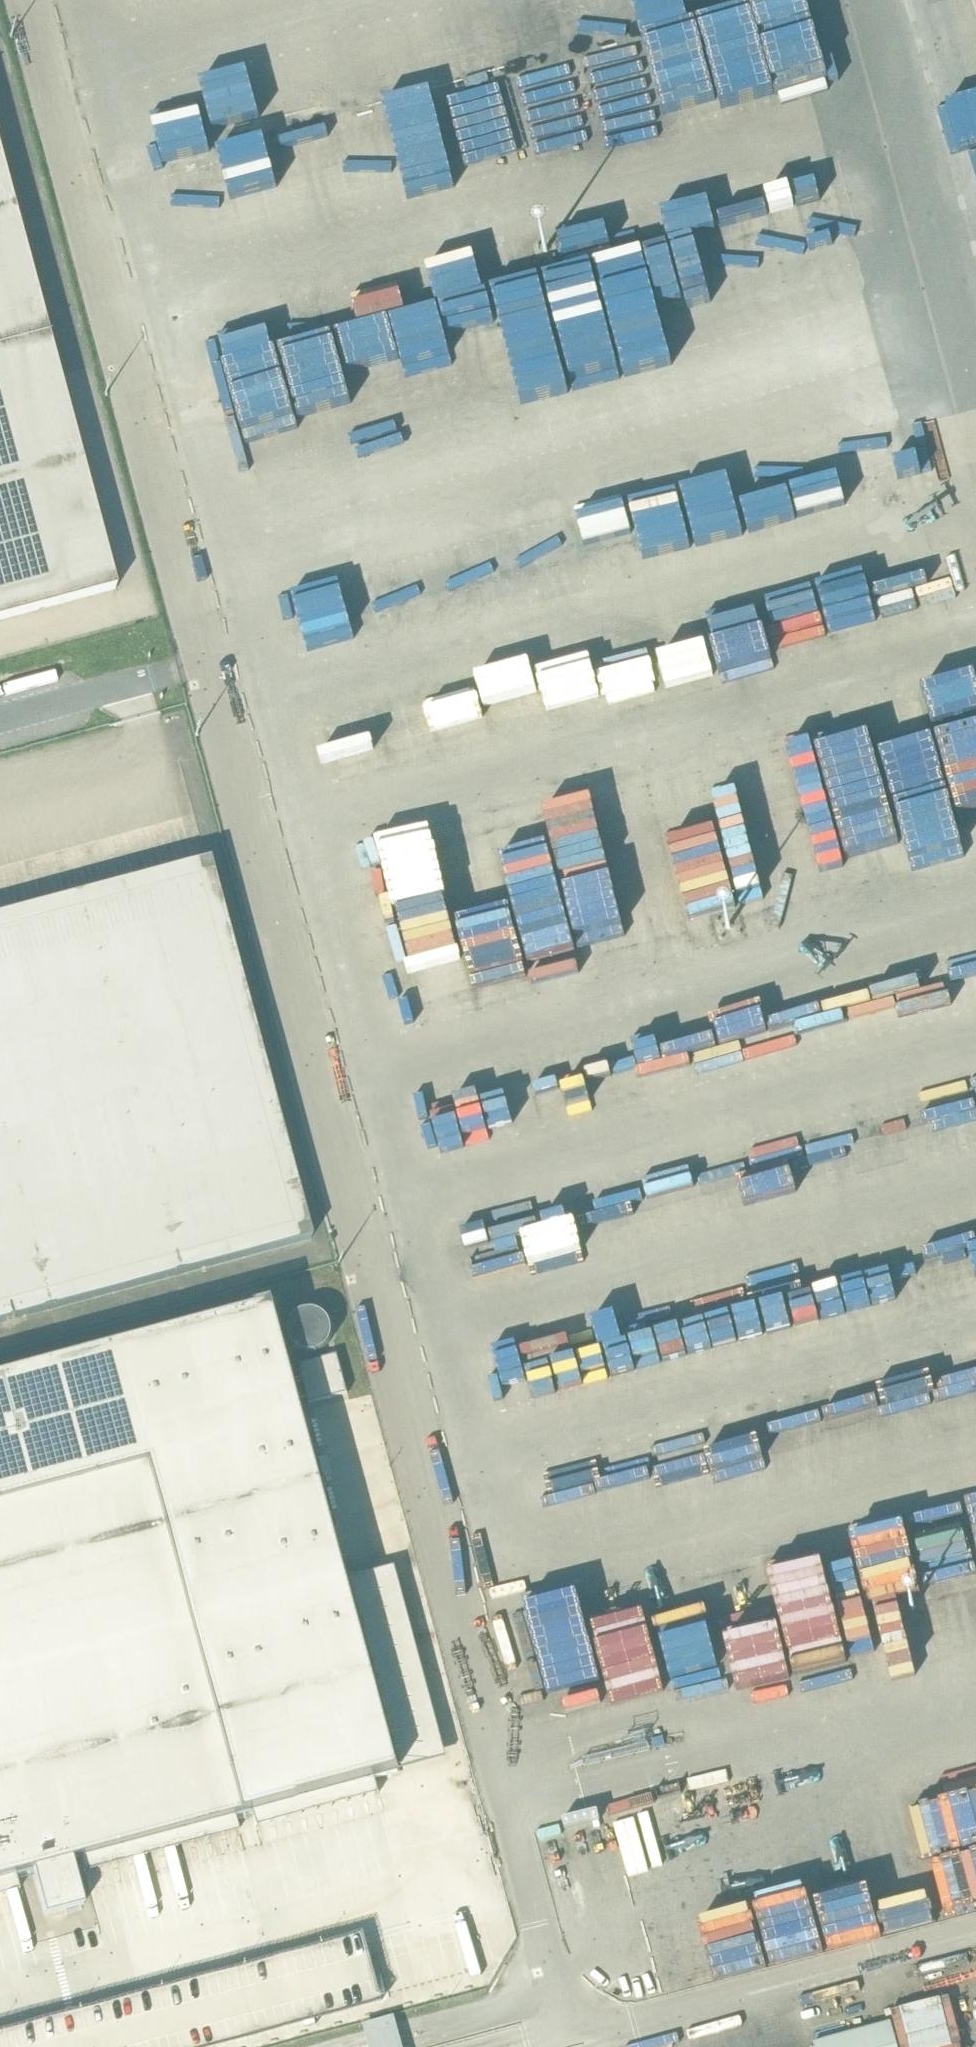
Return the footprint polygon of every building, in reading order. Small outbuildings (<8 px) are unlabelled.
[(437,93),(425,96),(431,116),(443,112),(437,93)] [(0,148),(0,620),(118,588),(0,148)] [(699,249),(698,213),(686,214),(699,210),(699,186),(682,191),(682,200),(674,200),(658,205),(662,218),(662,223),(672,256),(699,249)] [(371,713),(348,716),(351,744),(374,741),(371,713)] [(515,848),(534,842),(530,827),(510,833),(515,848)] [(391,894),(437,882),(431,858),(384,870),(391,894)] [(311,1239),(209,862),(0,918),(0,1323),(311,1239)] [(578,978),(628,969),(620,932),(627,930),(630,942),(648,938),(641,905),(618,909),(621,923),(594,928),(596,934),(570,939),(578,978)] [(565,942),(542,949),(545,959),(521,966),(527,988),(574,975),(565,942)] [(460,954),(436,958),(438,967),(414,972),(418,996),(446,991),(447,994),(467,990),(460,954)] [(503,973),(471,977),(473,994),(497,992),(495,982),(503,981),(503,973)] [(739,1143),(743,1179),(792,1174),(788,1138),(739,1143)] [(0,1376),(0,1879),(33,1870),(45,1915),(84,1905),(72,1859),(400,1768),(276,1300),(0,1376)] [(327,1357),(325,1348),(330,1341),(332,1333),(331,1325),(327,1318),(321,1313),(313,1311),(305,1312),(297,1316),(292,1322),(290,1330),(291,1338),(295,1345),(301,1351),(309,1353),(311,1361),(300,1364),(309,1400),(347,1390),(337,1354),(327,1357)] [(833,2046),(885,2046),(881,2031),(832,2043),(833,2046)]
